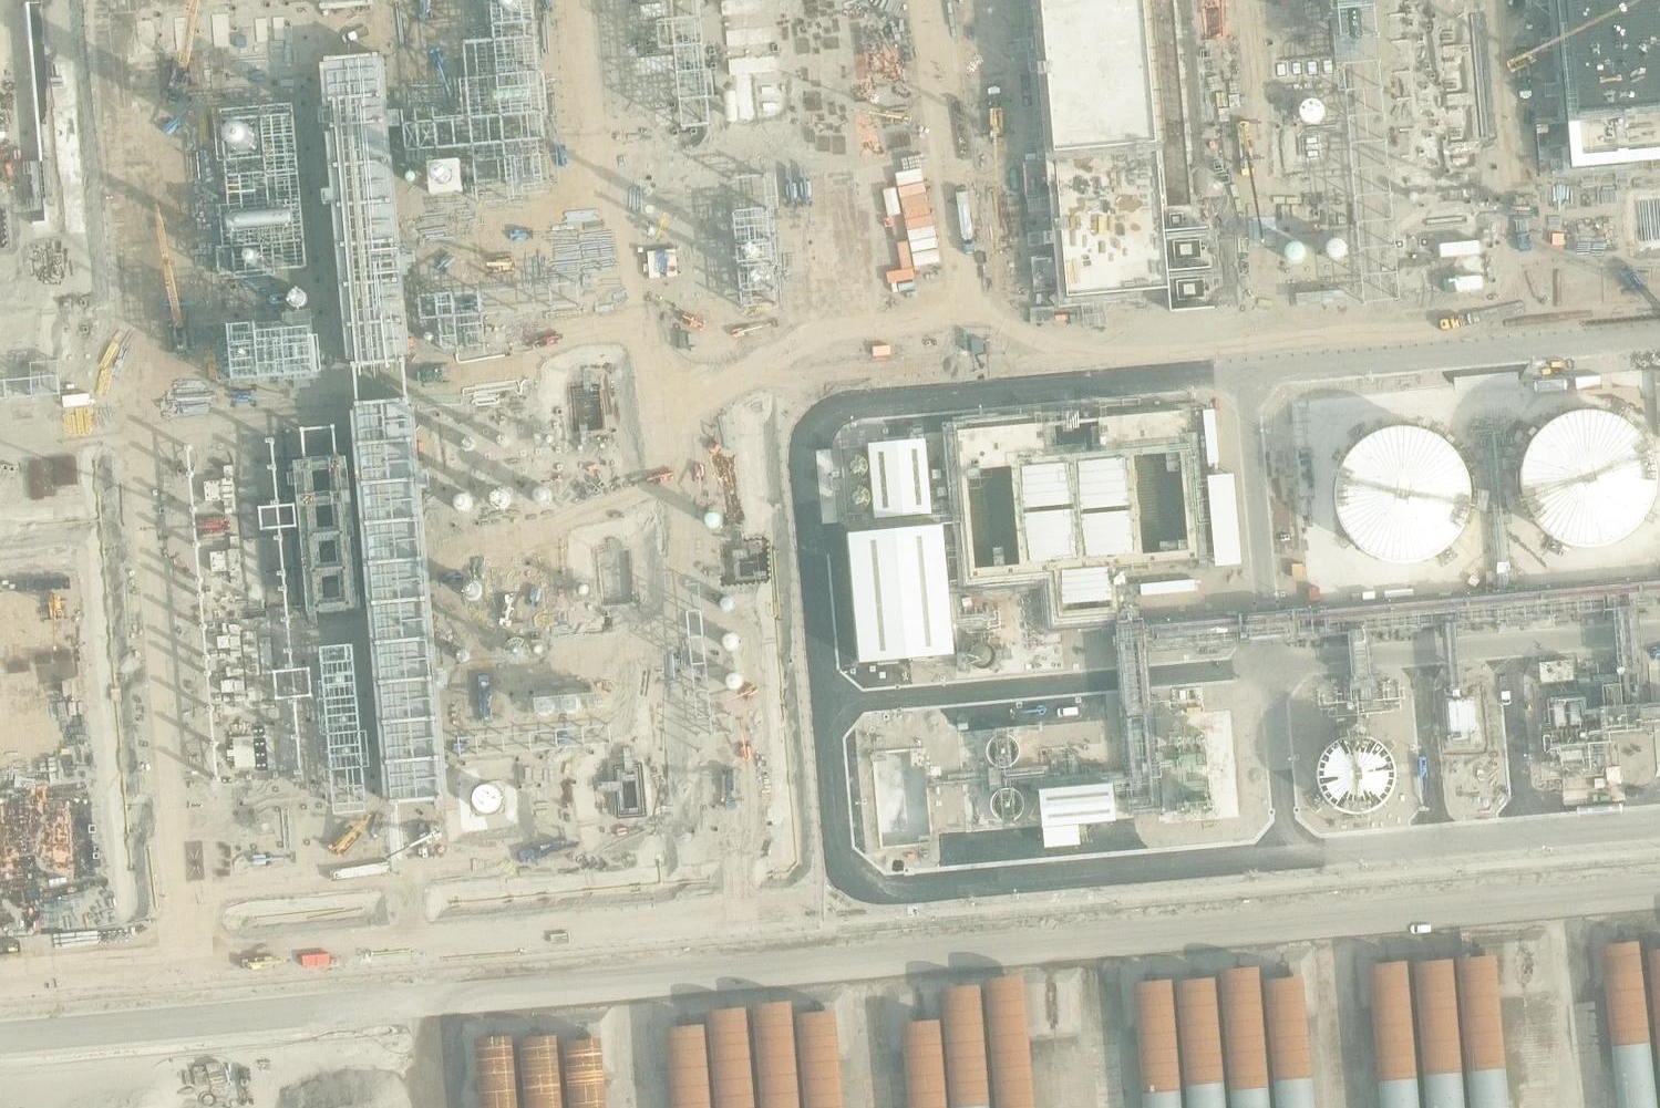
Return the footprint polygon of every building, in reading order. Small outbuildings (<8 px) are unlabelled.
[(1068,297),(1169,288),(1144,0),(1042,0),(1068,297)] [(1169,235),(1194,233),(1174,0),(1148,0),(1169,235)] [(1576,163),(1621,159),(1606,0),(1561,0),(1576,163)] [(1621,159),(1659,156),(1659,0),(1606,0),(1621,159)] [(1194,233),(1169,235),(1176,316),(1215,312),(1208,232),(1194,233)] [(1533,426),(1522,446),(1517,467),(1520,489),(1530,509),(1546,525),(1566,535),(1588,538),(1610,534),(1630,523),(1645,506),(1654,484),(1655,461),(1648,439),(1635,421),(1616,408),(1593,401),(1570,403),(1550,412),(1546,415),(1533,426)] [(1071,416),(956,426),(969,576),(1196,556),(1183,406),(1071,416)] [(1336,463),(1332,485),(1336,508),(1347,528),(1365,543),(1387,552),(1410,552),(1432,545),(1450,531),(1462,513),(1468,492),(1466,470),(1458,450),(1444,434),(1426,422),(1405,417),(1383,419),(1363,428),(1347,442),(1336,463)] [(939,520),(846,528),(857,658),(950,650),(939,520)] [(1337,732),(1326,740),(1319,751),(1315,763),(1316,776),(1322,788),(1331,798),(1343,804),(1356,805),(1368,803),(1378,797),(1386,787),(1391,776),(1392,764),(1390,752),(1383,742),(1374,734),(1362,729),(1349,728),(1337,732)]
